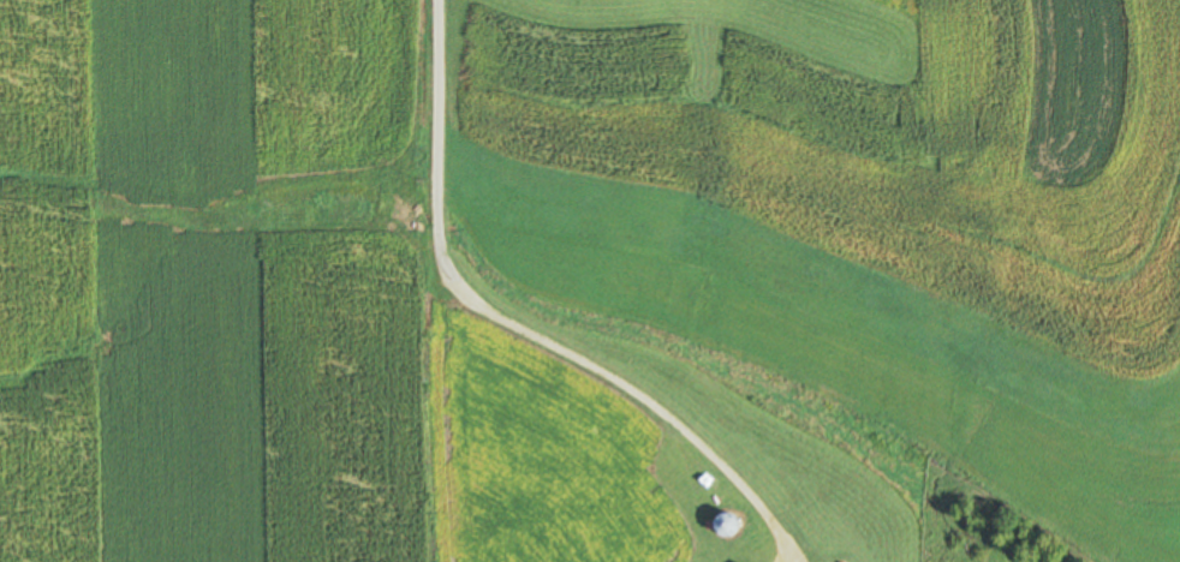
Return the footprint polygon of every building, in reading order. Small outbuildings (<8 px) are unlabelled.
[(724,522),(740,507),(730,496),(714,511),(724,522)]
